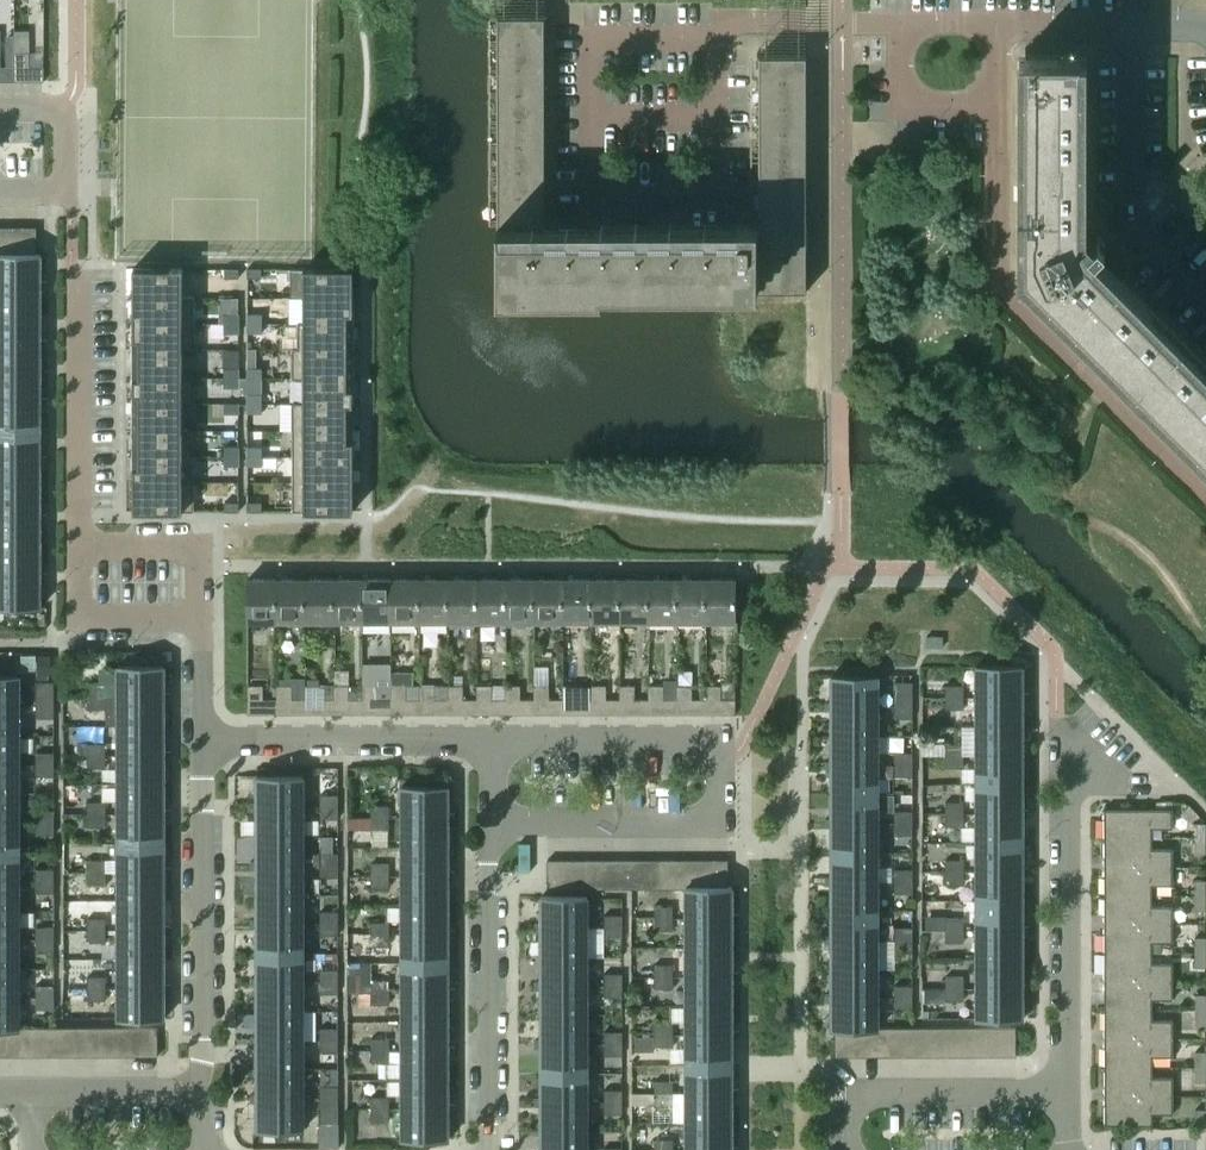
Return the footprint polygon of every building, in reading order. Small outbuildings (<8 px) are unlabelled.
[(497,15),(497,291),(806,291),(806,55),(759,55),(759,224),(725,224),(589,224),(545,224),(545,15),(497,15)] [(28,53),(13,53),(13,68),(13,82),(30,82),(43,82),(43,80),(43,68),(28,68),(28,53)] [(1138,392),(1186,344),(1114,273),(1120,268),(1100,248),(1105,243),(1098,235),(1093,239),(1086,237),(1086,76),(1079,76),(1079,55),(1026,55),(1026,76),(1018,76),(1018,272),(1138,392)] [(13,82),(13,68),(0,68),(0,82),(13,82)] [(20,256),(20,227),(7,227),(7,256),(20,256)] [(36,255),(36,227),(20,227),(20,256),(36,255)] [(39,256),(36,255),(20,256),(7,256),(0,256),(0,285),(39,285),(39,256)] [(181,268),(133,268),(133,298),(181,298),(182,298),(182,296),(182,268),(181,268)] [(237,268),(223,268),(223,278),(237,278),(237,268)] [(260,268),(246,268),(246,278),(260,278),(260,268)] [(352,268),(290,268),(290,298),(303,298),(352,298),(352,268)] [(39,285),(0,285),(0,314),(39,314),(39,285)] [(181,298),(133,298),(133,323),(193,323),(193,296),(182,296),(182,298),(181,298)] [(352,298),(303,298),(303,322),(303,323),(352,322),(352,298)] [(39,314),(0,314),(0,343),(39,343),(39,314)] [(237,314),(223,314),(223,323),(237,323),(237,314)] [(260,314),(246,314),(246,323),(260,323),(260,314)] [(303,322),(297,322),(297,348),(297,349),(352,349),(352,322),(303,323),(303,322)] [(193,323),(133,323),(133,349),(182,349),(182,350),(193,350),(193,323)] [(237,323),(223,323),(223,333),(237,333),(237,323)] [(260,323),(246,323),(246,333),(260,333),(260,323)] [(39,343),(0,343),(0,373),(39,373),(39,343)] [(1186,344),(1138,392),(1205,460),(1205,365),(1186,344)] [(247,348),(247,368),(256,368),(256,348),(247,348)] [(297,348),(292,348),(292,379),(303,379),(303,378),(352,378),(352,349),(297,349),(297,348)] [(182,349),(133,349),(133,378),(182,378),(182,377),(182,350),(182,349)] [(237,368),(223,368),(223,378),(237,378),(237,368)] [(260,368),(246,368),(246,378),(260,378),(260,368)] [(39,373),(0,373),(0,401),(39,401),(39,373)] [(182,378),(133,378),(133,403),(182,403),(182,405),(193,405),(193,376),(182,377),(182,378)] [(237,378),(223,378),(223,387),(237,387),(237,378)] [(352,378),(303,378),(303,379),(303,402),(303,403),(352,403),(352,378)] [(260,394),(246,394),(246,403),(260,403),(260,394)] [(39,401),(0,401),(0,430),(38,430),(39,401)] [(303,402),(292,402),(292,431),(352,431),(352,403),(303,403),(303,402)] [(182,403),(133,403),(133,431),(182,431),(182,429),(182,405),(182,403)] [(237,403),(223,403),(223,413),(237,413),(237,403)] [(260,403),(246,403),(246,413),(260,413),(260,403)] [(182,431),(133,431),(133,456),(182,456),(182,458),(188,458),(188,429),(182,429),(182,431)] [(38,430),(0,430),(0,459),(38,460),(38,430)] [(352,431),(292,431),(292,456),(352,456),(352,431)] [(237,447),(223,447),(223,456),(237,456),(237,447)] [(260,447),(246,447),(246,456),(260,456),(260,447)] [(182,456),(133,456),(133,482),(182,482),(182,481),(182,458),(182,456)] [(237,456),(223,456),(223,466),(237,466),(237,456)] [(260,456),(246,456),(246,466),(260,466),(260,456)] [(352,456),(292,456),(292,482),(352,482),(352,456)] [(38,460),(0,459),(0,489),(38,489),(38,460)] [(182,482),(133,482),(133,512),(194,511),(194,481),(182,481),(182,482)] [(352,482),(292,482),(292,511),(352,511),(352,482)] [(38,489),(0,489),(0,518),(38,518),(38,489)] [(237,502),(223,502),(223,512),(237,512),(237,502)] [(260,502),(246,502),(246,512),(260,512),(260,502)] [(38,518),(0,518),(0,547),(38,547),(38,518)] [(38,547),(0,547),(0,575),(38,575),(38,547)] [(38,575),(0,575),(0,606),(38,607),(38,575)] [(276,622),(276,579),(247,579),(247,622),(276,622)] [(304,622),(304,579),(276,579),(276,622),(304,622)] [(333,622),(333,579),(304,579),(304,622),(333,622)] [(362,622),(362,579),(333,579),(333,622),(362,622)] [(390,622),(390,579),(362,579),(362,622),(390,622)] [(419,621),(419,579),(390,579),(390,622),(419,621)] [(447,621),(447,579),(419,579),(419,621),(447,621)] [(476,621),(476,579),(447,579),(447,621),(476,621)] [(504,621),(505,579),(476,579),(476,621),(504,621)] [(533,621),(534,579),(505,579),(504,621),(533,621)] [(562,621),(562,579),(534,579),(533,621),(562,621)] [(591,621),(591,579),(562,579),(562,621),(591,621)] [(620,621),(619,579),(591,579),(591,621),(620,621)] [(648,621),(648,579),(619,579),(620,621),(648,621)] [(677,621),(676,579),(648,579),(648,621),(677,621)] [(705,621),(705,579),(676,579),(677,621),(705,621)] [(734,621),(734,583),(734,579),(705,579),(705,621),(734,621)] [(162,697),(162,667),(119,667),(119,696),(162,697)] [(1020,698),(1020,667),(977,667),(977,698),(1020,698)] [(17,676),(0,677),(0,706),(17,706),(17,676)] [(875,708),(875,678),(832,677),(832,708),(875,708)] [(53,705),(53,682),(33,682),(33,704),(53,705)] [(912,708),(912,682),(894,682),(894,708),(912,708)] [(104,696),(104,685),(86,685),(86,696),(104,696)] [(304,714),(304,700),(290,700),(290,686),(276,685),(276,700),(276,714),(304,714)] [(333,714),(333,700),(319,700),(319,685),(305,685),(304,700),(304,714),(333,714)] [(362,714),(362,700),(348,700),(347,685),(333,686),(333,700),(333,714),(362,714)] [(419,714),(419,700),(405,700),(404,685),(390,685),(390,700),(390,714),(419,714)] [(447,714),(447,700),(433,700),(433,686),(419,685),(419,700),(419,714),(447,714)] [(476,714),(476,700),(462,700),(462,685),(448,686),(447,700),(447,714),(476,714)] [(505,714),(505,700),(490,700),(490,685),(476,685),(476,700),(476,714),(505,714)] [(534,714),(533,700),(519,700),(519,685),(505,685),(505,700),(505,714),(534,714)] [(562,714),(562,700),(548,700),(548,685),(534,685),(533,700),(534,714),(562,714)] [(591,714),(591,700),(577,700),(576,685),(562,685),(562,700),(562,714),(591,714)] [(619,714),(619,700),(605,700),(605,685),(591,685),(591,700),(591,714),(619,714)] [(647,714),(648,700),(634,699),(634,685),(619,685),(619,700),(619,714),(647,714)] [(677,714),(677,700),(662,700),(662,686),(648,685),(648,700),(647,714),(677,714)] [(705,714),(705,700),(691,700),(691,685),(677,685),(677,700),(677,714),(705,714)] [(735,714),(735,699),(719,699),(720,685),(705,685),(705,700),(705,714),(735,714)] [(962,699),(962,685),(945,686),(945,698),(962,699)] [(276,714),(276,700),(262,700),(262,686),(247,686),(247,714),(276,714)] [(376,700),(376,686),(362,686),(362,700),(362,714),(390,714),(390,700),(376,700)] [(104,709),(104,697),(104,696),(86,696),(86,709),(104,709)] [(162,727),(162,697),(119,696),(119,727),(162,727)] [(963,709),(962,699),(945,698),(945,710),(963,709)] [(1020,726),(1020,698),(977,698),(977,726),(1020,726)] [(53,718),(53,706),(53,705),(33,704),(33,718),(53,718)] [(17,706),(0,706),(0,735),(17,735),(17,706)] [(875,736),(875,708),(832,708),(832,736),(875,736)] [(912,719),(912,708),(894,708),(894,718),(912,719)] [(1020,755),(1020,726),(977,726),(977,756),(1020,755)] [(162,755),(162,727),(119,727),(119,755),(162,755)] [(17,735),(0,735),(0,764),(17,765),(17,735)] [(875,766),(875,736),(832,736),(832,766),(875,766)] [(104,754),(104,743),(87,743),(87,754),(104,754)] [(963,757),(963,743),(945,743),(945,757),(963,757)] [(53,763),(53,753),(32,753),(32,763),(53,763)] [(912,766),(912,753),(894,753),(894,766),(912,766)] [(104,767),(104,755),(104,754),(87,754),(87,767),(104,767)] [(162,784),(162,755),(119,755),(119,784),(162,784)] [(1020,785),(1020,755),(977,756),(977,785),(1020,785)] [(963,767),(963,757),(945,757),(945,767),(963,767)] [(53,777),(53,765),(53,763),(32,763),(32,777),(53,777)] [(17,765),(0,764),(0,793),(17,793),(17,765)] [(875,795),(875,766),(832,766),(832,795),(875,795)] [(912,776),(912,766),(894,766),(894,777),(912,776)] [(301,806),(301,778),(258,778),(258,806),(301,806)] [(162,813),(162,784),(119,784),(119,814),(162,813)] [(1020,814),(1020,785),(977,785),(977,814),(1020,814)] [(446,816),(446,787),(403,786),(403,816),(446,816)] [(17,793),(0,793),(0,822),(17,823),(17,793)] [(338,805),(338,794),(320,794),(320,805),(338,805)] [(875,824),(875,795),(832,795),(832,824),(875,824)] [(962,814),(962,801),(945,801),(944,814),(962,814)] [(104,811),(104,802),(87,802),(87,811),(104,811)] [(338,818),(338,805),(320,805),(319,818),(338,818)] [(389,816),(389,805),(370,805),(370,816),(389,816)] [(301,835),(301,806),(258,806),(258,835),(301,835)] [(1172,828),(1172,809),(1103,809),(1104,839),(1151,838),(1151,828),(1172,828)] [(911,824),(911,811),(893,810),(893,824),(911,824)] [(53,821),(53,811),(33,811),(33,821),(53,821)] [(104,825),(104,813),(104,811),(87,811),(87,825),(104,825)] [(162,842),(162,813),(119,814),(119,843),(162,842)] [(962,825),(962,814),(944,814),(944,825),(962,825)] [(1020,842),(1020,814),(977,814),(977,842),(1020,842)] [(389,829),(389,816),(370,816),(370,829),(389,829)] [(446,846),(446,816),(403,816),(403,845),(446,846)] [(53,834),(53,823),(53,821),(33,821),(33,834),(53,834)] [(17,823),(0,822),(0,851),(17,852),(17,823)] [(1205,838),(1205,823),(1194,823),(1194,838),(1205,838)] [(875,852),(875,824),(832,824),(832,852),(875,852)] [(911,835),(911,824),(893,824),(893,835),(911,835)] [(301,864),(301,835),(258,835),(258,864),(301,864)] [(1172,867),(1172,848),(1151,848),(1151,838),(1104,839),(1104,867),(1172,867)] [(1205,853),(1205,838),(1194,838),(1194,853),(1205,853)] [(162,872),(162,842),(119,843),(119,871),(162,872)] [(1020,872),(1020,842),(977,842),(977,872),(1020,872)] [(446,875),(446,846),(403,845),(403,875),(446,875)] [(17,852),(0,851),(0,881),(17,881),(17,852)] [(875,882),(875,852),(832,852),(832,881),(875,882)] [(338,864),(338,853),(319,853),(319,864),(338,864)] [(104,870),(104,860),(87,860),(87,870),(104,870)] [(560,888),(560,860),(547,860),(547,888),(560,888)] [(573,888),(573,860),(560,860),(560,888),(573,888)] [(587,888),(587,860),(573,860),(573,888),(587,888)] [(601,888),(601,860),(587,860),(587,888),(601,888)] [(615,888),(615,860),(601,860),(601,888),(615,888)] [(628,888),(628,860),(615,860),(615,888),(628,888)] [(642,888),(642,860),(628,860),(628,888),(642,888)] [(656,888),(655,860),(642,860),(642,888),(656,888)] [(670,889),(670,860),(655,860),(656,888),(670,889)] [(683,889),(683,860),(670,860),(670,889),(683,889)] [(697,888),(697,860),(683,860),(683,889),(686,888),(697,888)] [(711,888),(711,860),(697,860),(697,888),(711,888)] [(728,888),(727,860),(711,860),(711,888),(728,888)] [(962,872),(962,860),(944,860),(944,872),(962,872)] [(301,893),(301,864),(258,864),(258,893),(301,893)] [(338,877),(338,864),(319,864),(319,876),(338,877)] [(389,875),(389,864),(370,864),(370,875),(389,875)] [(1151,896),(1151,885),(1172,885),(1172,867),(1104,867),(1104,896),(1151,896)] [(53,880),(53,869),(33,869),(33,880),(53,880)] [(911,883),(911,869),(893,869),(893,883),(911,883)] [(104,884),(104,872),(104,870),(87,870),(87,884),(104,884)] [(162,901),(162,872),(119,871),(119,901),(162,901)] [(962,883),(962,872),(944,872),(944,883),(962,883)] [(1020,901),(1020,872),(977,872),(977,901),(1020,901)] [(389,887),(389,875),(370,875),(370,887),(389,887)] [(446,904),(446,875),(403,875),(403,904),(446,904)] [(53,893),(53,881),(53,880),(33,880),(33,893),(53,893)] [(1205,895),(1205,880),(1194,880),(1194,895),(1205,895)] [(17,881),(0,881),(0,910),(17,910),(17,881)] [(875,911),(875,882),(832,881),(832,911),(875,911)] [(911,893),(911,883),(893,883),(893,893),(911,893)] [(730,918),(730,888),(728,888),(711,888),(697,888),(686,888),(686,918),(730,918)] [(301,923),(301,893),(258,893),(258,923),(301,923)] [(1205,910),(1205,895),(1194,895),(1194,910),(1205,910)] [(1172,924),(1172,906),(1151,906),(1151,896),(1104,896),(1104,924),(1172,924)] [(585,927),(585,898),(542,898),(542,927),(585,927)] [(162,930),(162,901),(119,901),(119,931),(162,930)] [(1020,930),(1020,901),(977,901),(977,930),(1020,930)] [(446,934),(446,904),(403,904),(403,933),(446,934)] [(672,918),(672,906),(654,906),(654,917),(672,918)] [(17,910),(0,910),(0,940),(17,940),(17,910)] [(338,922),(338,911),(319,911),(319,922),(338,922)] [(875,940),(875,911),(832,911),(832,940),(875,940)] [(621,927),(621,915),(603,915),(603,927),(621,927)] [(672,930),(672,918),(654,917),(654,930),(672,930)] [(104,928),(104,918),(87,918),(87,928),(104,928)] [(730,946),(730,918),(686,918),(686,947),(730,946)] [(962,931),(962,918),(944,918),(944,931),(962,931)] [(389,932),(389,921),(371,921),(371,932),(389,932)] [(338,934),(338,922),(319,922),(319,934),(338,934)] [(301,952),(301,923),(258,923),(258,951),(301,952)] [(1172,942),(1172,924),(1104,924),(1104,953),(1151,953),(1151,942),(1172,942)] [(585,956),(585,927),(542,927),(542,956),(585,956)] [(621,939),(621,927),(603,927),(603,939),(621,939)] [(53,938),(53,928),(32,928),(32,938),(53,938)] [(104,941),(104,930),(104,928),(87,928),(87,941),(104,941)] [(911,941),(911,928),(893,928),(893,941),(911,941)] [(162,959),(162,930),(119,931),(119,959),(162,959)] [(1020,959),(1020,930),(977,930),(977,959),(1020,959)] [(962,942),(962,931),(944,931),(944,942),(962,942)] [(389,945),(389,932),(371,932),(370,945),(389,945)] [(446,963),(446,934),(403,933),(403,963),(446,963)] [(1205,952),(1205,937),(1194,937),(1194,952),(1205,952)] [(53,951),(53,939),(53,938),(32,938),(32,951),(53,951)] [(17,940),(0,940),(0,969),(17,969),(17,940)] [(874,969),(875,940),(832,940),(832,969),(874,969)] [(911,952),(911,941),(893,941),(893,952),(911,952)] [(730,976),(730,946),(686,947),(686,976),(730,976)] [(301,980),(301,952),(258,951),(258,980),(301,980)] [(1205,967),(1205,952),(1194,952),(1194,967),(1205,967)] [(1172,981),(1172,963),(1152,963),(1151,953),(1104,953),(1104,981),(1172,981)] [(585,986),(585,956),(542,956),(542,986),(585,986)] [(162,988),(162,959),(119,959),(119,989),(162,988)] [(1020,988),(1020,959),(977,959),(977,988),(1020,988)] [(446,991),(446,963),(403,963),(403,991),(446,991)] [(672,975),(672,964),(654,964),(654,975),(672,975)] [(17,969),(0,969),(0,998),(17,998),(17,969)] [(338,980),(338,969),(319,969),(319,980),(338,980)] [(874,998),(874,969),(832,969),(832,998),(874,998)] [(621,985),(621,973),(603,973),(603,985),(621,985)] [(104,986),(104,975),(87,975),(87,986),(104,986)] [(672,988),(672,976),(672,975),(654,975),(654,988),(672,988)] [(730,1005),(730,976),(686,976),(686,1005),(730,1005)] [(962,989),(962,976),(944,976),(944,989),(962,989)] [(301,1010),(301,980),(258,980),(258,1010),(301,1010)] [(338,993),(338,980),(319,980),(320,993),(338,993)] [(389,990),(389,980),(371,980),(371,990),(389,990)] [(1152,1009),(1152,1000),(1172,999),(1172,981),(1104,981),(1104,1010),(1152,1009)] [(53,996),(53,985),(32,985),(32,996),(53,996)] [(621,997),(621,985),(603,985),(603,997),(621,997)] [(911,998),(911,986),(893,985),(893,998),(911,998)] [(104,1000),(104,988),(104,986),(87,986),(87,1000),(104,1000)] [(585,1014),(585,986),(542,986),(542,1015),(585,1014)] [(162,1018),(162,988),(119,989),(119,1018),(162,1018)] [(1020,1018),(1020,988),(977,988),(977,1018),(1020,1018)] [(962,1000),(962,989),(944,989),(944,1000),(962,1000)] [(389,1003),(389,990),(371,990),(370,1003),(389,1003)] [(446,1021),(446,991),(403,991),(403,1021),(446,1021)] [(1205,1009),(1205,994),(1194,995),(1194,1009),(1205,1009)] [(53,1009),(53,997),(53,996),(32,996),(32,1009),(53,1009)] [(17,998),(0,998),(0,1028),(3,1028),(17,1028),(17,1027),(17,998)] [(874,1028),(874,998),(832,998),(832,1028),(848,1028),(862,1028),(875,1028),(874,1028)] [(911,1009),(911,998),(893,998),(893,1009),(911,1009)] [(730,1034),(730,1005),(686,1005),(686,1035),(730,1034)] [(1172,1039),(1172,1020),(1152,1020),(1152,1009),(1104,1010),(1104,1039),(1172,1039)] [(1205,1024),(1205,1009),(1194,1009),(1195,1025),(1205,1024)] [(301,1038),(301,1010),(258,1010),(258,1038),(301,1038)] [(585,1044),(585,1014),(542,1015),(542,1044),(585,1044)] [(446,1050),(446,1021),(403,1021),(403,1049),(446,1050)] [(672,1034),(672,1023),(654,1023),(654,1034),(672,1034)] [(18,1056),(18,1027),(17,1027),(17,1028),(3,1028),(3,1056),(18,1056)] [(31,1056),(31,1027),(18,1027),(18,1056),(31,1056)] [(45,1056),(45,1027),(31,1027),(31,1056),(45,1056)] [(58,1056),(58,1027),(45,1027),(45,1056),(58,1056)] [(73,1056),(73,1027),(58,1027),(58,1056),(73,1056)] [(85,1056),(85,1027),(73,1027),(73,1056),(85,1056)] [(100,1056),(100,1027),(85,1027),(85,1056),(100,1056)] [(113,1056),(113,1027),(100,1027),(100,1056),(113,1056)] [(127,1056),(127,1027),(113,1027),(113,1056),(127,1056)] [(141,1056),(141,1027),(127,1027),(127,1056),(141,1056)] [(157,1056),(157,1027),(141,1027),(141,1056),(157,1056)] [(338,1038),(338,1027),(319,1027),(319,1038),(338,1038)] [(890,1056),(889,1027),(875,1028),(875,1056),(890,1056)] [(903,1056),(903,1027),(889,1027),(890,1056),(903,1056)] [(918,1056),(917,1027),(903,1027),(903,1056),(918,1056)] [(931,1056),(931,1027),(917,1027),(918,1056),(931,1056)] [(945,1056),(945,1027),(931,1027),(931,1056),(945,1056)] [(959,1056),(959,1027),(945,1027),(945,1056),(959,1056)] [(973,1056),(973,1027),(959,1027),(959,1056),(973,1056)] [(987,1056),(987,1027),(973,1027),(973,1056),(987,1056)] [(1000,1056),(1000,1027),(987,1027),(987,1056),(1000,1056)] [(1015,1056),(1015,1027),(1000,1027),(1000,1056),(1015,1056)] [(848,1056),(848,1028),(832,1028),(834,1028),(834,1056),(848,1056)] [(862,1056),(862,1028),(848,1028),(848,1056),(862,1056)] [(875,1056),(875,1028),(862,1028),(862,1056),(875,1056)] [(622,1043),(622,1031),(603,1031),(603,1043),(622,1043)] [(671,1046),(672,1034),(654,1034),(654,1046),(671,1046)] [(730,1063),(730,1034),(686,1035),(686,1063),(730,1063)] [(389,1049),(389,1037),(371,1037),(371,1049),(389,1049)] [(301,1067),(301,1038),(258,1038),(258,1067),(301,1067)] [(338,1051),(338,1038),(319,1038),(319,1051),(338,1051)] [(1172,1057),(1172,1039),(1104,1039),(1104,1066),(1152,1066),(1152,1057),(1172,1057)] [(621,1055),(622,1043),(603,1043),(603,1055),(621,1055)] [(585,1073),(585,1044),(542,1044),(542,1073),(585,1073)] [(389,1061),(389,1049),(371,1049),(371,1061),(389,1061)] [(446,1079),(446,1050),(403,1049),(403,1078),(446,1079)] [(1205,1066),(1205,1052),(1194,1052),(1194,1066),(1205,1066)] [(730,1092),(730,1063),(686,1063),(686,1093),(730,1092)] [(1172,1096),(1172,1077),(1152,1077),(1152,1066),(1104,1066),(1104,1096),(1172,1096)] [(1205,1082),(1205,1066),(1194,1066),(1194,1082),(1205,1082)] [(301,1096),(301,1067),(258,1067),(258,1096),(301,1096)] [(585,1102),(585,1073),(542,1073),(542,1102),(585,1102)] [(446,1108),(446,1079),(403,1078),(403,1107),(446,1108)] [(672,1092),(672,1080),(654,1080),(654,1092),(672,1092)] [(338,1096),(338,1085),(319,1085),(319,1096),(338,1096)] [(622,1101),(622,1089),(603,1089),(603,1101),(622,1101)] [(671,1105),(672,1092),(654,1092),(654,1105),(671,1105)] [(730,1121),(730,1092),(686,1093),(686,1121),(730,1121)] [(301,1129),(301,1096),(258,1096),(258,1129),(301,1129)] [(338,1121),(338,1096),(319,1096),(319,1121),(338,1121)] [(388,1107),(389,1096),(371,1096),(371,1107),(388,1107)] [(1152,1125),(1152,1114),(1172,1114),(1172,1096),(1104,1096),(1104,1125),(1152,1125)] [(621,1114),(622,1101),(603,1101),(603,1114),(621,1114)] [(585,1131),(585,1102),(542,1102),(542,1131),(585,1131)] [(388,1120),(388,1107),(371,1107),(371,1119),(388,1120)] [(446,1138),(446,1120),(446,1108),(403,1107),(403,1138),(446,1138)] [(1205,1125),(1205,1109),(1194,1109),(1195,1125),(1205,1125)] [(730,1121),(686,1121),(686,1149),(730,1149),(730,1121)] [(585,1131),(542,1131),(542,1149),(585,1149),(585,1131)] [(671,1139),(654,1139),(654,1149),(671,1149),(671,1139)]
